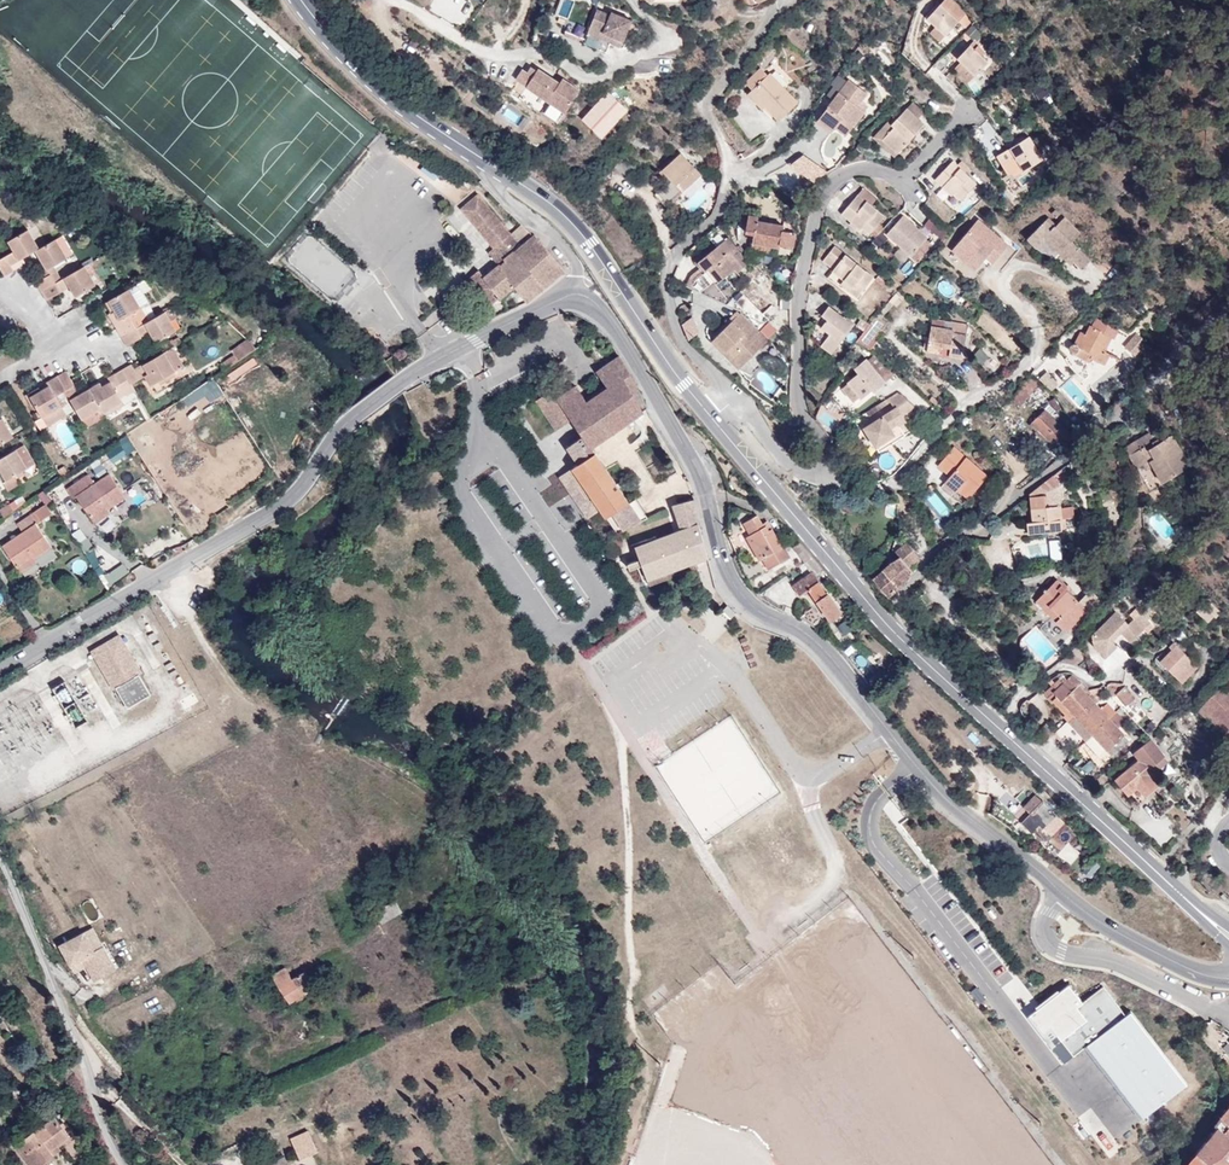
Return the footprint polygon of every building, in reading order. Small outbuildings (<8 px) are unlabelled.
[(951,0),(944,0),(927,18),(936,26),(945,35),(959,21),(965,28),(971,22),(966,14),(951,0)] [(610,44),(620,48),(632,20),(612,12),(611,14),(598,9),(584,42),(607,52),(610,44)] [(945,35),(936,26),(929,33),(939,42),(945,35)] [(975,75),(976,76),(989,62),(982,56),(985,52),(974,41),(958,58),(961,61),(975,75)] [(943,73),(955,61),(946,53),(935,65),(943,73)] [(975,75),(961,61),(955,68),(969,82),(975,75)] [(523,68),(516,79),(565,112),(580,90),(563,78),(560,83),(538,68),(537,70),(532,67),(528,72),(523,68)] [(798,103),(770,73),(768,75),(761,67),(746,82),(753,89),(751,91),(765,106),(779,121),(798,103)] [(850,79),(816,122),(831,134),(835,128),(843,118),(853,126),(869,106),(862,101),(868,94),(850,79)] [(765,106),(751,91),(748,94),(762,109),(765,106)] [(607,92),(581,120),(603,141),(629,111),(607,92)] [(924,112),(913,102),(908,108),(919,118),(924,112)] [(873,137),(895,156),(925,124),(919,118),(908,108),(892,125),(888,121),(873,137)] [(853,126),(843,118),(835,128),(846,136),(853,126)] [(1043,159),(1029,136),(1010,147),(1024,170),(1043,159)] [(1014,176),(1024,170),(1010,147),(997,155),(1008,174),(1012,172),(1014,176)] [(666,206),(701,175),(681,152),(662,169),(671,180),(668,182),(655,194),(666,206)] [(637,168),(621,157),(615,167),(631,178),(637,168)] [(962,200),(977,184),(966,172),(970,167),(963,159),(958,165),(954,161),(935,179),(952,195),(955,193),(962,200)] [(671,180),(662,169),(659,172),(668,182),(671,180)] [(876,196),(865,187),(841,213),(860,230),(862,227),(869,233),(879,223),(885,216),(870,203),(876,196)] [(482,238),(499,224),(478,196),(460,209),(482,238)] [(758,216),(749,215),(746,232),(754,233),(753,242),(771,246),(780,247),(780,244),(793,246),(796,233),(783,230),(784,226),(758,221),(758,216)] [(904,215),(887,234),(918,262),(932,245),(925,239),(928,237),(904,215)] [(1072,241),(1056,226),(1048,217),(1046,219),(1089,261),(1091,260),(1072,241)] [(1080,233),(1064,218),(1056,226),(1072,241),(1080,233)] [(1089,261),(1046,219),(1026,239),(1035,247),(1047,236),(1061,250),(1059,253),(1078,272),(1089,261)] [(949,232),(936,221),(930,229),(943,239),(949,232)] [(885,228),(879,223),(869,233),(875,238),(881,232),(885,228)] [(564,273),(532,237),(529,239),(518,249),(499,224),(482,238),(491,251),(494,255),(488,259),(495,269),(479,283),(473,278),(467,283),(481,297),(487,292),(497,304),(511,292),(525,307),(564,273)] [(63,235),(76,228),(68,225),(60,229),(63,235)] [(28,229),(8,241),(14,251),(0,260),(0,267),(5,275),(26,263),(23,258),(36,250),(39,249),(28,229)] [(879,243),(885,236),(881,232),(875,238),(879,243)] [(74,254),(63,235),(56,239),(67,258),(74,254)] [(991,236),(982,246),(996,259),(1006,249),(991,236)] [(749,263),(728,238),(698,263),(716,284),(734,269),(737,273),(749,263)] [(67,258),(56,239),(39,249),(36,250),(44,264),(47,269),(48,269),(54,265),(67,258)] [(770,251),(771,246),(753,242),(752,248),(770,251)] [(873,276),(834,246),(823,261),(834,269),(833,271),(853,286),(850,291),(857,297),(873,276)] [(494,255),(491,251),(485,255),(488,259),(494,255)] [(51,274),(48,269),(47,269),(44,264),(40,266),(46,276),(51,274)] [(62,279),(54,265),(48,269),(51,274),(56,282),(62,279)] [(96,285),(85,266),(62,279),(56,282),(42,291),(47,300),(70,286),(76,297),(96,285)] [(686,286),(700,292),(712,282),(700,268),(690,276),(686,286)] [(56,282),(51,274),(46,276),(37,282),(42,291),(56,282)] [(890,285),(878,275),(875,279),(887,288),(890,285)] [(149,302),(138,283),(129,288),(141,307),(149,302)] [(484,316),(497,304),(487,292),(481,297),(467,283),(459,290),(484,316)] [(141,307),(129,288),(106,302),(112,313),(109,315),(122,336),(149,321),(141,307)] [(830,334),(821,345),(832,354),(855,323),(847,316),(845,319),(829,306),(822,315),(827,319),(821,327),(830,334)] [(176,331),(170,321),(178,316),(172,307),(149,321),(122,336),(128,346),(150,332),(156,342),(176,331)] [(741,313),(712,341),(739,369),(759,349),(751,340),(759,331),(741,313)] [(875,339),(888,323),(877,314),(856,341),(870,349),(877,340),(875,339)] [(693,317),(683,325),(689,340),(699,332),(693,317)] [(949,356),(963,358),(969,325),(933,318),(927,351),(940,353),(940,356),(949,358),(949,356)] [(1116,339),(1120,330),(1098,319),(1089,336),(1083,332),(1076,344),(1073,345),(1071,347),(1071,351),(1073,354),(1090,363),(1092,358),(1106,365),(1112,354),(1106,352),(1113,338),(1116,339)] [(606,335),(600,326),(587,335),(593,343),(606,335)] [(759,349),(770,339),(760,330),(759,331),(751,340),(759,349)] [(1139,334),(1127,348),(1136,356),(1148,342),(1139,334)] [(235,363),(256,349),(249,339),(232,351),(234,354),(231,357),(235,363)] [(184,366),(173,347),(164,352),(175,371),(184,366)] [(175,371),(164,352),(144,364),(149,373),(145,376),(151,385),(175,371)] [(897,373),(876,353),(868,360),(867,358),(855,368),(859,373),(848,382),(848,383),(843,388),(854,402),(860,397),(861,399),(872,390),(874,392),(897,373)] [(558,387),(551,391),(537,401),(555,431),(556,430),(564,425),(571,420),(582,436),(586,442),(572,452),(580,464),(573,467),(575,470),(569,474),(581,492),(588,487),(618,530),(640,519),(591,447),(648,408),(640,390),(619,356),(597,370),(606,387),(586,400),(576,386),(564,395),(558,387)] [(225,370),(235,363),(231,357),(221,364),(225,370)] [(140,379),(135,369),(144,364),(141,359),(123,369),(131,384),(140,379)] [(149,373),(144,364),(135,369),(140,379),(145,376),(149,373)] [(121,397),(135,389),(131,384),(123,369),(90,388),(101,408),(104,413),(124,402),(121,397)] [(74,385),(66,371),(58,376),(66,390),(74,385)] [(1039,383),(1031,375),(1021,386),(1029,395),(1039,383)] [(56,396),(61,393),(66,390),(58,376),(48,381),(50,385),(41,391),(39,387),(29,393),(35,404),(48,426),(67,414),(56,396)] [(212,400),(225,392),(215,377),(185,395),(190,405),(208,394),(212,400)] [(41,391),(50,385),(48,381),(39,387),(41,391)] [(80,394),(74,385),(66,390),(71,399),(80,394)] [(1029,395),(1021,386),(1011,397),(1020,405),(1029,395)] [(101,408),(90,388),(80,394),(71,399),(83,419),(101,408)] [(906,421),(902,414),(915,406),(899,392),(866,412),(869,416),(892,402),(896,408),(865,428),(876,446),(895,434),(891,427),(898,423),(899,425),(906,421)] [(35,404),(29,393),(25,395),(32,407),(35,404)] [(72,411),(61,393),(56,396),(67,414),(72,411)] [(1061,408),(1053,398),(1048,401),(1056,412),(1061,408)] [(1046,437),(1058,449),(1072,434),(1043,407),(1029,421),(1038,429),(1035,433),(1042,440),(1046,437)] [(17,432),(24,428),(13,408),(6,412),(17,432)] [(88,427),(106,417),(104,413),(101,408),(83,419),(88,427)] [(3,418),(0,420),(0,445),(14,437),(3,418)] [(564,425),(556,430),(561,436),(568,432),(564,425)] [(1129,455),(1128,455),(1136,469),(1143,465),(1150,461),(1153,467),(1162,483),(1190,467),(1171,436),(1168,438),(1168,437),(1167,437),(1161,427),(1148,435),(1150,438),(1151,441),(1139,448),(1135,442),(1125,448),(1129,455)] [(1151,441),(1150,438),(1148,435),(1147,434),(1135,441),(1135,442),(1139,448),(1151,441)] [(567,445),(572,452),(586,442),(582,436),(567,445)] [(36,464),(25,445),(0,459),(0,477),(3,482),(15,476),(36,464)] [(988,476),(954,447),(938,465),(951,476),(945,483),(956,493),(958,490),(968,499),(988,476)] [(1150,461),(1143,465),(1146,471),(1153,467),(1150,461)] [(89,474),(67,489),(74,499),(77,497),(94,523),(109,513),(107,510),(125,497),(110,474),(95,484),(89,474)] [(1028,530),(1061,528),(1061,518),(1062,518),(1061,507),(1059,482),(1054,475),(1031,493),(1033,521),(1027,521),(1028,530)] [(20,484),(15,476),(3,482),(8,491),(20,484)] [(968,499),(958,490),(956,493),(966,501),(968,499)] [(706,552),(694,500),(673,506),(654,514),(660,529),(678,522),(682,530),(656,543),(670,574),(706,552)] [(23,532),(3,546),(21,573),(38,562),(35,559),(52,547),(36,523),(52,513),(46,505),(18,524),(23,532)] [(1073,505),(1061,507),(1062,518),(1066,518),(1074,517),(1073,505)] [(794,557),(779,522),(753,532),(768,568),(794,557)] [(810,566),(819,560),(813,552),(806,543),(798,549),(810,566)] [(904,555),(915,567),(924,559),(911,543),(902,552),(904,555)] [(909,582),(917,569),(915,567),(904,555),(898,560),(893,564),(877,578),(891,595),(909,582)] [(1059,616),(1056,621),(1067,631),(1077,620),(1074,606),(1080,602),(1056,579),(1040,596),(1059,616)] [(811,604),(822,598),(831,593),(822,580),(802,592),(811,604)] [(831,593),(822,598),(835,616),(843,611),(831,593)] [(1035,601),(1056,621),(1059,616),(1040,596),(1035,601)] [(1208,604),(1206,602),(1198,610),(1210,621),(1220,611),(1210,601),(1208,604)] [(1074,606),(1077,620),(1088,609),(1080,602),(1074,606)] [(1128,624),(1117,612),(1091,635),(1094,644),(1105,656),(1116,645),(1111,640),(1120,632),(1130,642),(1151,622),(1148,619),(1154,613),(1148,607),(1142,613),(1141,612),(1128,624)] [(120,634),(91,651),(113,689),(116,688),(128,709),(151,695),(139,674),(142,672),(120,634)] [(1075,664),(1086,655),(1085,655),(1082,642),(1082,641),(1081,641),(1060,659),(1075,664)] [(1161,660),(1182,683),(1198,666),(1176,644),(1161,660)] [(1055,692),(1113,755),(1129,740),(1118,728),(1125,721),(1107,703),(1102,709),(1096,703),(1100,699),(1083,683),(1081,684),(1072,676),(1055,692)] [(88,721),(65,681),(53,688),(76,728),(88,721)] [(1223,733),(1228,727),(1228,693),(1222,686),(1199,710),(1223,733)] [(1176,694),(1186,698),(1189,692),(1179,687),(1176,694)] [(1173,712),(1169,715),(1174,720),(1181,713),(1177,710),(1173,712)] [(1066,736),(1075,745),(1082,737),(1068,723),(1058,733),(1062,739),(1066,736)] [(1156,738),(1160,742),(1165,739),(1161,734),(1156,738)] [(1116,778),(1137,805),(1146,798),(1145,795),(1160,782),(1154,773),(1168,761),(1150,739),(1134,752),(1139,759),(1116,778)] [(1056,814),(1035,793),(1024,805),(1030,812),(1022,821),(1031,830),(1040,823),(1043,827),(1056,814)] [(84,934),(61,946),(75,972),(86,966),(95,981),(108,973),(104,966),(111,962),(103,948),(94,953),(84,934)] [(104,966),(108,973),(115,970),(111,962),(104,966)] [(293,980),(286,968),(272,975),(290,1003),(314,987),(305,972),(293,980)] [(1068,982),(1023,1017),(1049,1050),(1059,1042),(1072,1058),(1085,1048),(1143,1120),(1189,1083),(1132,1011),(1126,1016),(1103,986),(1083,1002),(1068,982)] [(1214,1124),(1216,1125),(1217,1127),(1218,1126),(1228,1136),(1228,1106),(1214,1124)] [(16,1147),(30,1164),(40,1164),(61,1149),(59,1145),(70,1137),(55,1118),(36,1133),(35,1132),(16,1147)] [(1218,1126),(1217,1127),(1196,1152),(1210,1164),(1228,1164),(1228,1136),(1218,1126)] [(291,1139),(300,1159),(318,1152),(309,1131),(291,1139)] [(1196,1152),(1185,1164),(1210,1164),(1196,1152)]
